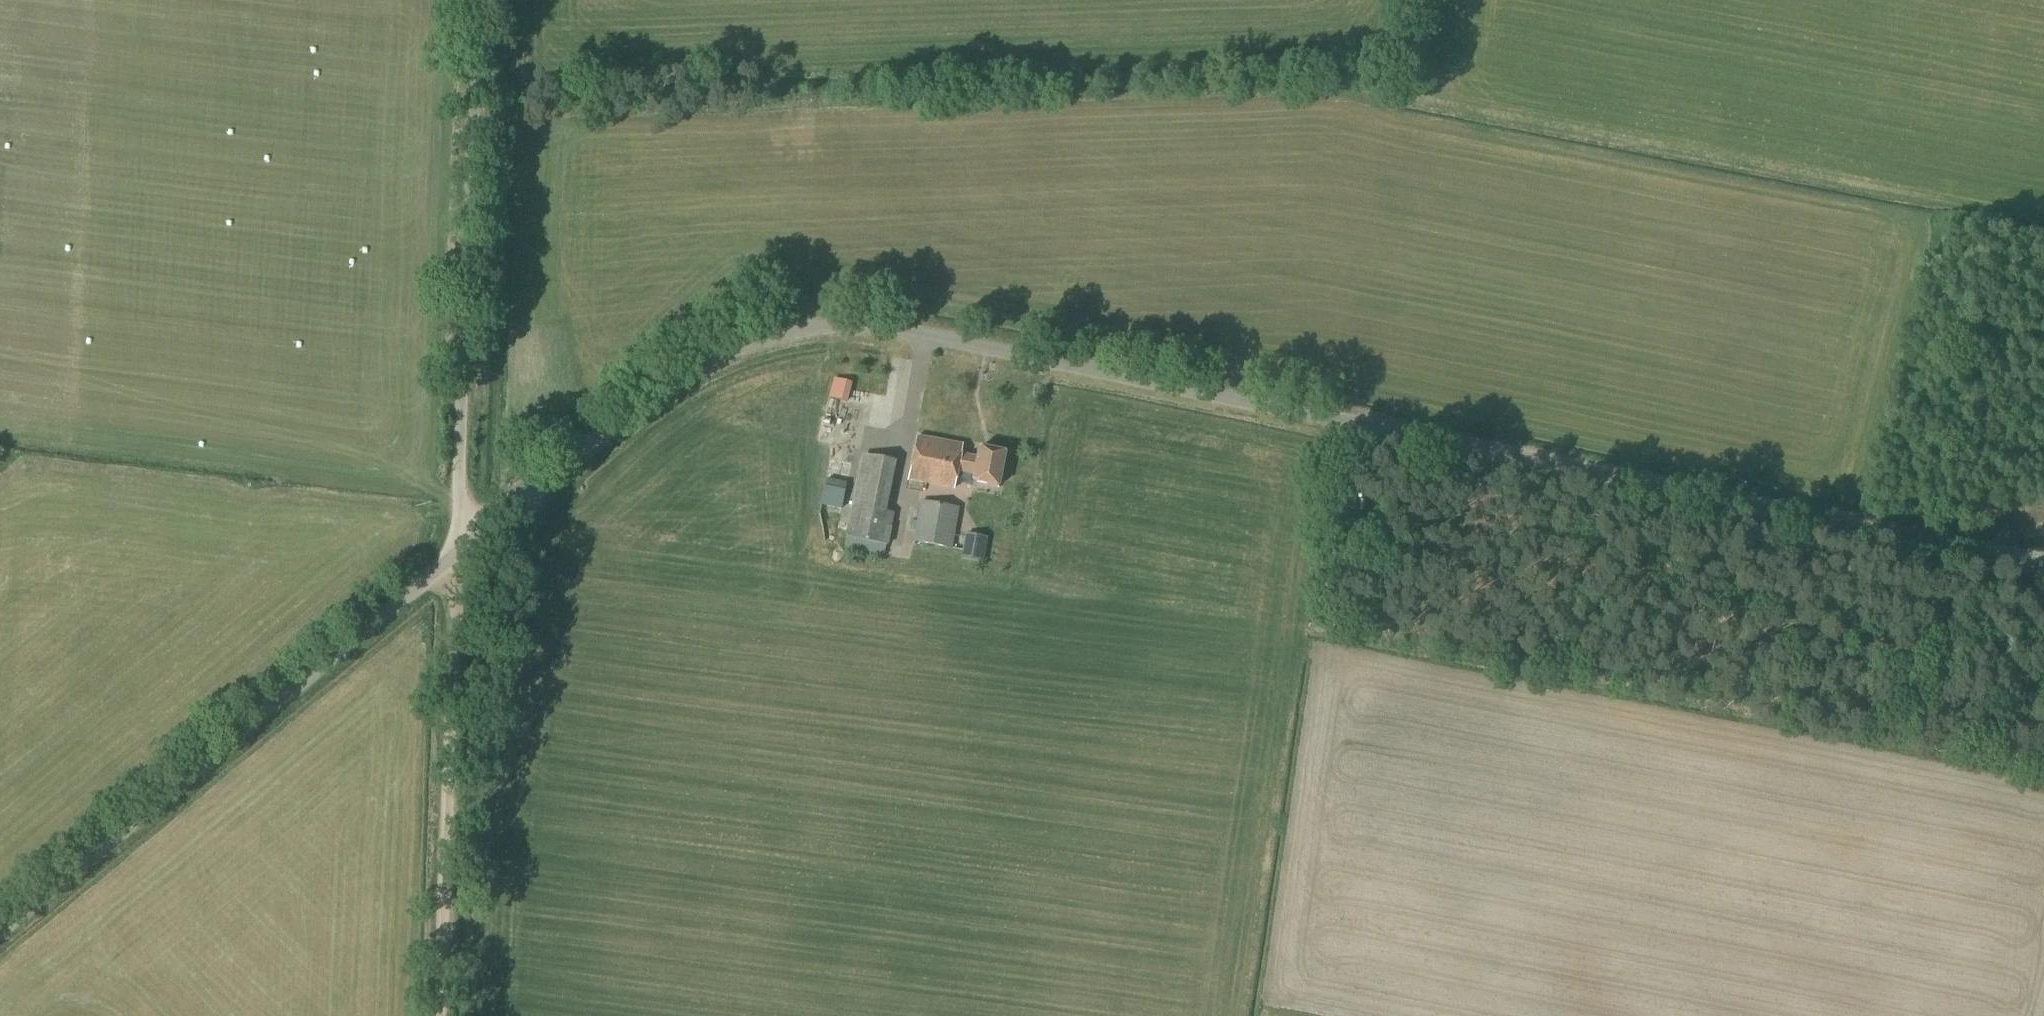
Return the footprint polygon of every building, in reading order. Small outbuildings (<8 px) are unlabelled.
[(847,403),(851,383),(833,378),(828,398),(847,403)] [(976,457),(961,454),(962,444),(916,436),(907,480),(954,489),(957,473),(972,476),(971,482),(997,487),(1004,453),(978,448),(976,457)] [(887,546),(893,514),(885,512),(895,462),(860,454),(843,537),(887,546)] [(952,550),(959,508),(919,501),(912,543),(952,550)] [(983,562),(987,537),(964,534),(960,558),(983,562)]
